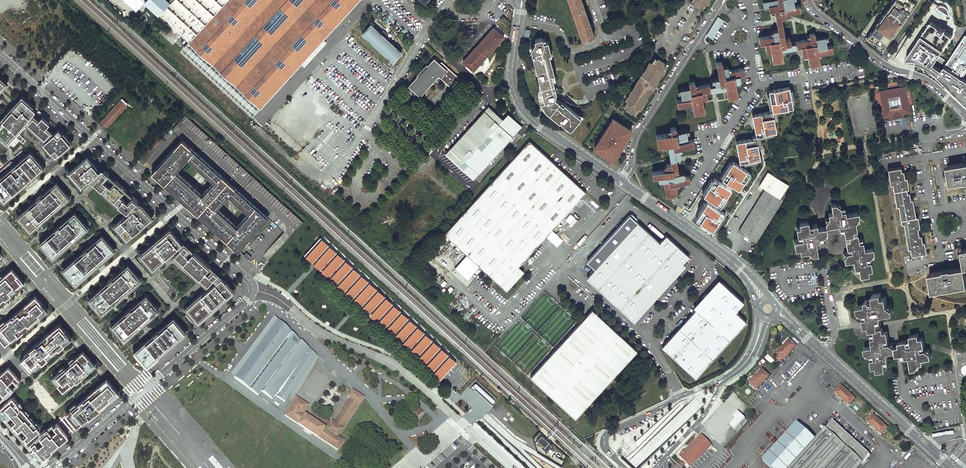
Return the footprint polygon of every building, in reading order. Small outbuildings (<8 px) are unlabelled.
[(144,1),(158,14),(171,0),(124,0),(136,11),(144,1)] [(158,14),(167,22),(158,31),(172,44),(175,41),(181,46),(186,40),(188,42),(180,51),(252,116),(359,0),(171,0),(158,14)] [(581,40),(593,36),(592,32),(584,10),(581,0),(567,0),(581,40)] [(795,46),(794,39),(789,40),(789,35),(784,36),(781,16),(786,16),(786,11),(801,8),(800,3),(795,4),(794,0),(764,0),(764,4),(769,4),(770,9),(774,8),(777,28),(772,28),(773,33),(758,36),(759,42),(763,41),(765,49),(769,49),(771,61),(776,60),(775,58),(780,57),(779,48),(795,46)] [(868,35),(873,39),(873,38),(878,41),(878,42),(883,46),(887,40),(886,40),(891,34),(892,34),(898,26),(896,25),(898,22),(898,23),(906,12),(908,13),(909,10),(909,9),(909,8),(907,7),(909,5),(911,6),(915,0),(914,0),(893,0),(880,17),(881,18),(872,30),(872,29),(868,35)] [(940,8),(936,13),(942,17),(945,12),(940,8)] [(718,16),(706,35),(712,38),(724,20),(718,16)] [(901,40),(905,43),(921,19),(917,16),(901,40)] [(510,23),(505,18),(502,21),(507,26),(510,23)] [(948,61),(940,55),(953,35),(932,21),(906,59),(908,59),(910,59),(913,59),(916,59),(921,61),(924,62),(926,64),(928,65),(931,67),(933,69),(936,72),(965,102),(965,73),(965,72),(965,34),(948,61)] [(392,61),(400,51),(382,35),(383,34),(384,35),(386,33),(382,28),(380,31),(380,32),(370,23),(361,32),(392,61)] [(465,68),(471,73),(478,65),(479,66),(481,67),(482,66),(484,66),(485,64),(485,63),(484,61),(483,60),(504,38),(493,28),(462,61),(467,66),(465,68)] [(809,37),(794,39),(795,46),(800,45),(801,53),(807,52),(808,63),(817,62),(816,51),(830,49),(829,44),(824,45),(823,35),(814,37),(813,32),(808,32),(809,37)] [(549,99),(554,98),(555,92),(556,91),(556,89),(554,83),(552,74),(553,73),(553,72),(552,66),(549,66),(548,60),(550,59),(550,55),(550,50),(548,40),(543,42),(542,37),(535,39),(536,44),(534,44),(535,46),(531,47),(532,56),(539,80),(537,89),(536,93),(537,98),(539,102),(544,109),(547,106),(545,100),(549,99)] [(418,76),(408,87),(419,96),(438,75),(454,90),(462,82),(441,62),(439,64),(433,58),(427,65),(426,64),(416,74),(418,76)] [(656,60),(653,58),(649,65),(647,64),(643,71),(644,72),(636,84),(635,83),(631,90),(632,90),(630,94),(629,94),(627,97),(628,97),(623,105),(626,107),(625,109),(631,113),(632,111),(635,113),(639,106),(640,106),(649,91),(650,88),(648,87),(650,84),(653,85),(661,73),(660,73),(665,65),(662,63),(663,62),(657,58),(656,60)] [(715,84),(716,89),(726,87),(728,97),(738,95),(735,80),(741,79),(740,75),(745,74),(744,68),(729,71),(728,66),(723,67),(722,63),(717,63),(719,78),(714,79),(715,84)] [(8,83),(0,75),(0,92),(8,83)] [(716,89),(715,84),(695,88),(694,83),(689,84),(690,89),(680,90),(682,100),(677,101),(678,106),(693,103),(695,113),(705,111),(703,101),(708,101),(706,91),(716,89)] [(772,109),(773,111),(755,115),(756,119),(753,120),(756,136),(774,132),(777,132),(774,120),(774,117),(778,116),(776,108),(793,105),(792,103),(790,89),(789,86),(773,90),(774,92),(769,93),(769,94),(772,109)] [(909,113),(905,86),(879,90),(883,117),(890,115),(891,118),(902,116),(902,114),(909,113)] [(1,138),(2,137),(7,142),(14,135),(24,143),(27,140),(17,131),(26,121),(33,113),(35,110),(22,98),(0,123),(0,138),(1,138)] [(128,104),(122,98),(99,123),(106,129),(128,104)] [(554,98),(549,99),(545,100),(547,106),(544,109),(547,111),(561,123),(561,122),(571,131),(577,124),(576,123),(579,120),(581,117),(579,116),(564,103),(563,105),(559,102),(554,98)] [(502,119),(489,107),(445,153),(473,180),(522,127),(508,113),(502,119)] [(34,114),(28,122),(44,138),(49,133),(50,132),(45,127),(49,123),(42,116),(43,114),(38,110),(34,114)] [(33,113),(26,121),(28,122),(34,114),(33,113)] [(595,144),(592,148),(603,155),(604,154),(608,156),(607,158),(613,161),(620,151),(617,149),(620,145),(623,146),(633,130),(613,117),(609,123),(610,124),(607,128),(606,127),(604,131),(605,132),(601,137),(600,136),(597,140),(599,141),(596,145),(595,144)] [(676,132),(675,127),(670,128),(671,134),(656,136),(658,146),(667,144),(671,164),(666,165),(667,170),(652,173),(653,179),(658,178),(659,182),(664,181),(667,196),(677,194),(675,184),(689,181),(688,176),(684,177),(683,172),(679,173),(676,158),(681,157),(679,146),(694,144),(693,139),(687,140),(686,130),(676,132)] [(46,140),(44,142),(56,156),(71,143),(59,129),(52,135),(46,140)] [(164,141),(157,135),(145,148),(149,152),(152,154),(164,141)] [(759,147),(757,138),(753,139),(739,142),(740,146),(737,147),(740,163),(744,162),(758,159),(761,159),(759,147)] [(151,172),(186,203),(188,202),(194,208),(193,209),(197,213),(227,180),(181,139),(151,172)] [(585,192),(528,141),(445,234),(467,254),(455,268),(468,279),(480,266),(507,290),(524,271),(519,266),(545,237),(557,247),(563,240),(552,230),(585,192)] [(149,152),(145,148),(136,158),(140,162),(149,152)] [(0,177),(0,195),(1,195),(0,196),(0,197),(5,202),(17,192),(15,191),(18,188),(20,190),(23,186),(22,185),(23,183),(25,185),(29,181),(28,179),(33,175),(35,176),(46,167),(40,161),(38,162),(36,159),(37,158),(31,150),(19,161),(20,162),(14,168),(10,163),(5,168),(9,172),(3,177),(2,175),(0,177)] [(152,154),(149,152),(140,162),(143,164),(152,154)] [(86,157),(69,173),(81,186),(89,179),(98,171),(86,157)] [(724,178),(733,163),(731,162),(722,177),(724,178)] [(751,173),(734,162),(733,163),(724,178),(723,179),(740,190),(745,182),(750,174),(751,173)] [(948,166),(951,184),(965,182),(965,163),(948,166)] [(899,167),(887,169),(890,184),(892,184),(895,205),(898,205),(901,223),(903,223),(907,247),(909,247),(911,254),(925,252),(923,241),(921,241),(920,234),(918,235),(917,227),(918,227),(916,216),(915,216),(911,198),(909,199),(908,191),(906,192),(906,188),(907,188),(905,176),(903,177),(902,169),(900,170),(899,167)] [(0,172),(0,177),(2,175),(3,177),(9,172),(5,168),(0,172)] [(98,171),(89,179),(93,182),(102,171),(98,171)] [(102,171),(93,182),(126,212),(136,201),(132,198),(128,203),(119,195),(122,191),(118,188),(115,191),(102,180),(106,175),(102,171)] [(788,186),(768,173),(759,186),(765,190),(738,232),(751,240),(750,242),(754,244),(782,201),(780,199),(788,186)] [(132,198),(106,175),(102,180),(115,191),(118,188),(122,191),(119,195),(128,203),(132,198)] [(705,195),(715,180),(712,179),(703,194),(705,195)] [(733,190),(715,179),(715,180),(705,195),(705,196),(722,207),(723,206),(728,198),(733,190)] [(221,233),(227,238),(226,239),(237,250),(267,217),(227,180),(197,213),(220,234),(221,233)] [(37,201),(19,217),(31,230),(49,214),(51,215),(55,211),(54,210),(68,198),(56,184),(42,197),(37,201)] [(126,212),(128,214),(139,204),(136,201),(126,212)] [(844,236),(848,235),(853,235),(852,230),(856,230),(855,221),(859,221),(858,212),(845,214),(844,206),(840,206),(839,202),(830,203),(831,212),(827,213),(828,217),(824,218),(825,226),(838,224),(839,234),(843,233),(844,236)] [(726,213),(708,203),(707,204),(701,214),(698,220),(715,230),(716,229),(725,214),(726,213)] [(701,214),(707,204),(705,203),(699,213),(701,214)] [(139,204),(115,225),(127,238),(151,217),(139,204)] [(56,231),(42,243),(53,257),(68,244),(69,246),(74,242),(72,240),(86,228),(75,214),(60,227),(56,231)] [(727,216),(725,214),(716,229),(719,230),(727,216)] [(660,244),(630,216),(587,263),(595,270),(587,279),(635,322),(685,266),(683,264),(689,258),(667,237),(660,244)] [(827,235),(825,226),(817,227),(816,223),(808,225),(807,220),(798,222),(799,226),(795,227),(797,239),(793,240),(794,248),(799,248),(799,252),(808,250),(808,255),(817,253),(815,241),(824,239),(823,235),(827,235)] [(176,234),(175,235),(170,229),(141,255),(153,268),(177,247),(182,243),(179,239),(180,238),(176,234)] [(853,235),(848,235),(849,240),(845,240),(847,253),(843,254),(844,262),(853,261),(855,272),(859,272),(860,277),(868,275),(868,271),(872,270),(870,258),(874,257),(872,248),(864,250),(862,238),(858,239),(857,234),(853,235)] [(83,253),(65,269),(76,283),(95,266),(96,267),(101,264),(100,262),(114,250),(102,236),(88,249),(83,253)] [(320,238),(304,256),(440,379),(448,371),(457,362),(320,238)] [(177,247),(180,249),(184,245),(188,248),(184,252),(188,257),(192,252),(209,267),(205,271),(209,275),(213,271),(217,274),(213,278),(216,281),(222,276),(183,241),(182,243),(177,247)] [(188,248),(184,245),(175,255),(208,284),(217,274),(213,271),(209,275),(205,271),(209,267),(192,252),(188,257),(184,252),(188,248)] [(140,280),(128,266),(114,279),(109,283),(90,299),(102,312),(121,296),(122,298),(127,293),(126,292),(140,280)] [(965,268),(930,274),(933,292),(965,286),(965,274),(965,268)] [(21,281),(10,269),(0,278),(0,299),(21,281)] [(226,280),(224,281),(221,277),(187,307),(199,320),(226,297),(233,290),(228,284),(229,283),(226,280)] [(744,302),(719,279),(693,307),(696,310),(662,347),(695,378),(747,322),(735,312),(744,302)] [(870,329),(874,329),(878,328),(878,326),(878,324),(882,323),(880,315),(893,312),(892,304),(887,305),(886,296),(882,297),(881,292),(872,294),(873,298),(865,300),(865,304),(857,305),(858,314),(863,313),(865,326),(869,325),(869,327),(870,329)] [(34,296),(24,304),(26,306),(7,322),(6,320),(0,325),(0,336),(5,342),(44,308),(34,296)] [(158,310),(146,296),(141,301),(132,309),(128,313),(120,319),(113,325),(125,339),(139,326),(141,328),(145,324),(144,322),(158,310)] [(638,350),(593,309),(531,376),(576,418),(617,373),(638,350)] [(274,317),(230,375),(234,378),(277,320),(274,317)] [(186,332),(174,318),(168,323),(160,331),(155,335),(147,342),(137,351),(148,364),(167,348),(168,349),(170,347),(172,346),(171,344),(186,332)] [(277,320),(234,378),(258,396),(261,391),(272,400),(275,396),(285,402),(290,394),(316,355),(277,320)] [(69,337),(58,324),(51,330),(53,332),(20,360),(29,371),(69,337)] [(887,352),(895,351),(894,346),(893,342),(889,343),(887,330),(883,331),(882,327),(878,328),(874,329),(874,333),(870,333),(872,346),(864,347),(865,356),(870,355),(872,367),(876,367),(877,371),(885,369),(885,365),(889,364),(887,352)] [(896,346),(894,346),(895,351),(896,355),(898,355),(900,354),(901,358),(909,357),(911,369),(920,368),(919,363),(923,363),(922,359),(931,357),(930,349),(925,349),(923,337),(919,338),(918,333),(909,335),(910,339),(898,341),(899,345),(896,346)] [(780,362),(782,360),(784,361),(797,346),(789,339),(776,354),(778,356),(776,359),(780,362)] [(65,366),(54,376),(64,388),(92,364),(82,352),(70,362),(72,363),(66,368),(65,366)] [(317,359),(318,357),(316,355),(290,394),(293,396),(317,359)] [(19,384),(18,382),(21,380),(9,366),(1,373),(2,374),(0,376),(0,389),(1,389),(5,394),(0,398),(0,400),(19,384)] [(770,377),(762,369),(748,384),(756,391),(770,377)] [(116,391),(105,378),(96,387),(97,388),(78,404),(77,403),(66,412),(77,425),(116,391)] [(475,384),(472,388),(492,403),(495,399),(475,384)] [(856,399),(840,386),(834,393),(849,407),(856,399)] [(296,398),(285,415),(297,424),(319,438),(337,450),(343,441),(337,437),(342,429),(359,404),(363,398),(352,391),(348,397),(350,398),(333,423),(331,421),(326,429),(325,429),(303,415),(302,414),(307,406),(296,398)] [(21,406),(17,400),(16,401),(12,396),(0,406),(0,412),(25,440),(40,427),(32,419),(27,414),(28,414),(23,408),(22,409),(20,407),(21,406)] [(423,414),(418,408),(408,418),(414,424),(423,414)] [(745,419),(737,412),(733,416),(735,419),(730,425),(735,430),(745,419)] [(866,423),(881,436),(889,428),(873,415),(866,423)] [(37,455),(42,456),(45,455),(52,448),(51,447),(59,441),(60,442),(68,435),(56,421),(53,424),(29,444),(37,455)] [(761,461),(769,467),(859,467),(863,464),(862,463),(870,455),(832,422),(825,429),(815,440),(796,423),(761,461)] [(785,424),(779,429),(783,434),(790,428),(785,424)] [(680,455),(679,456),(690,467),(713,445),(702,434),(687,448),(684,446),(678,452),(680,455)] [(544,447),(548,442),(541,436),(537,441),(544,447)] [(906,444),(903,441),(897,447),(900,450),(906,444)] [(552,445),(549,442),(543,449),(546,452),(552,445)]
